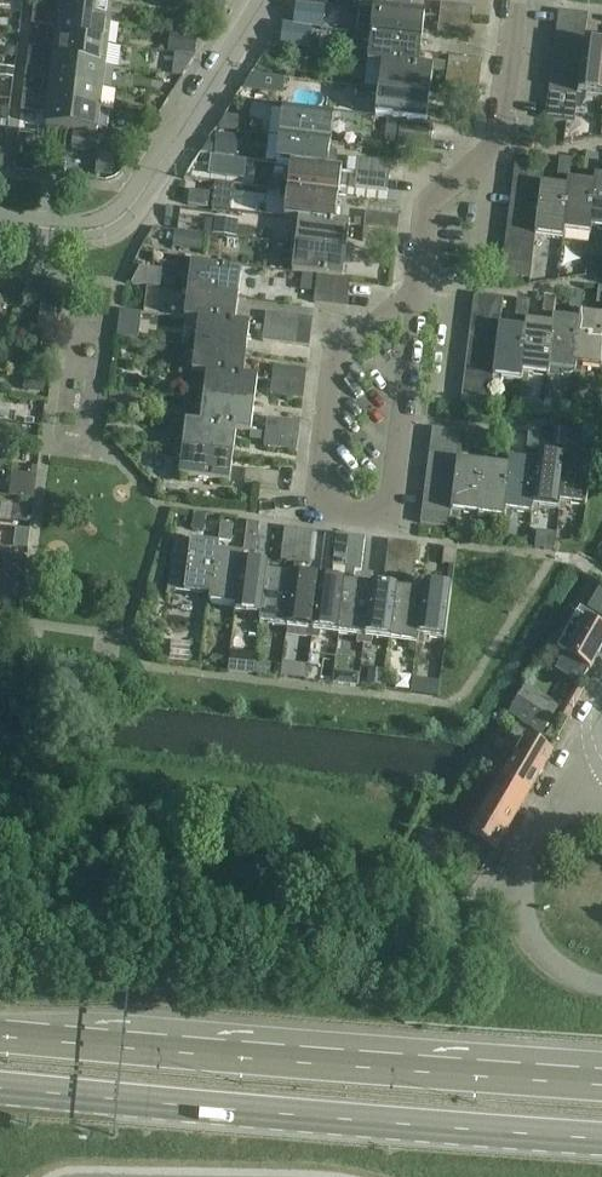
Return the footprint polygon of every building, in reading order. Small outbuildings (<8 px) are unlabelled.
[(112,3),(91,0),(60,0),(59,8),(34,5),(33,15),(110,24),(112,3)] [(195,8),(224,11),(225,0),(196,0),(195,8)] [(411,13),(412,0),(360,0),(359,10),(373,11),(373,10),(410,15),(411,13)] [(438,18),(472,22),(474,8),(440,3),(438,18)] [(294,5),(292,27),(296,27),(311,29),(322,30),(324,8),(294,4),(294,5)] [(425,15),(411,13),(410,15),(373,10),(373,11),(370,29),(364,29),(364,35),(422,42),(425,15)] [(576,110),(584,44),(587,15),(558,11),(544,121),(574,124),(576,110)] [(107,46),(110,24),(33,15),(32,25),(57,28),(55,40),(107,46)] [(470,37),(472,22),(438,18),(436,33),(470,37)] [(175,21),(174,32),(187,34),(188,23),(175,21)] [(281,26),(279,47),(309,51),(311,29),(296,27),(292,27),(284,26),(282,26),(281,26)] [(167,53),(196,56),(198,36),(169,33),(167,53)] [(419,69),(419,67),(422,42),(364,35),(363,41),(369,42),(367,62),(419,69)] [(104,68),(107,46),(55,40),(54,51),(28,48),(27,58),(104,68)] [(584,44),(576,110),(580,111),(585,102),(586,96),(601,98),(601,46),(584,44)] [(7,47),(6,55),(14,56),(15,48),(7,47)] [(447,72),(480,76),(481,61),(448,57),(447,72)] [(102,89),(104,68),(27,58),(26,69),(52,71),(50,83),(102,89)] [(433,69),(419,67),(419,69),(367,62),(364,87),(372,88),(430,95),(433,69)] [(12,79),(14,69),(0,68),(0,78),(12,79)] [(283,72),(282,79),(295,80),(295,73),(283,72)] [(478,90),(480,76),(447,72),(445,87),(478,90)] [(300,73),(299,81),(309,82),(310,74),(305,73),(300,73)] [(244,85),(242,89),(261,92),(263,76),(251,74),(249,74),(244,85)] [(99,111),(102,89),(50,83),(49,94),(23,92),(22,102),(99,111)] [(426,123),(430,95),(372,88),(371,95),(377,96),(374,117),(386,119),(399,120),(400,120),(398,134),(431,139),(433,123),(426,123)] [(96,133),(99,111),(22,102),(21,112),(46,115),(45,127),(96,133)] [(6,122),(7,122),(9,110),(0,109),(0,121),(6,122)] [(279,138),(330,144),(334,117),(283,110),(280,131),(279,138)] [(386,119),(383,142),(396,144),(399,120),(386,119)] [(96,152),(98,137),(73,133),(71,149),(96,152)] [(398,134),(396,149),(407,150),(429,152),(431,139),(398,134)] [(214,136),(212,155),(226,156),(227,137),(214,136)] [(279,145),(276,163),(291,165),(324,169),(327,169),(336,170),(339,152),(330,151),(331,144),(330,144),(279,138),(279,145)] [(596,173),(598,156),(586,154),(584,172),(596,173)] [(209,158),(207,174),(228,177),(230,161),(209,158)] [(569,177),(572,160),(559,158),(557,176),(569,177)] [(355,174),(389,178),(390,163),(357,159),(355,174)] [(341,171),(327,169),(291,165),(288,185),(282,184),(281,191),(338,198),(341,171)] [(534,243),(541,185),(544,170),(515,167),(514,167),(501,276),(530,279),(534,243)] [(389,178),(355,174),(351,173),(350,181),(354,182),(354,188),(387,192),(389,178)] [(594,177),(593,184),(587,236),(590,236),(596,236),(597,230),(601,230),(601,178),(594,177)] [(587,236),(593,184),(567,181),(566,188),(560,239),(568,240),(569,234),(587,236)] [(560,239),(566,188),(541,185),(534,243),(542,244),(543,237),(560,239)] [(335,224),(335,223),(338,198),(281,191),(280,198),(286,199),(284,219),(298,220),(298,219),(335,224)] [(207,208),(209,194),(190,192),(188,206),(207,208)] [(364,227),(397,231),(399,216),(365,213),(364,227)] [(350,224),(335,223),(335,224),(298,219),(298,220),(296,238),(289,237),(288,244),(346,251),(350,224)] [(395,245),(397,231),(364,227),(362,241),(395,245)] [(174,232),(172,247),(187,249),(189,234),(174,232)] [(342,278),(346,251),(288,244),(288,251),(294,252),(291,272),(302,274),(317,276),(315,289),(348,294),(350,279),(342,278)] [(181,291),(238,298),(241,271),(190,264),(188,285),(182,284),(181,291)] [(302,274),(301,288),(315,289),(317,276),(302,274)] [(315,289),(313,303),(315,304),(346,307),(348,294),(315,289)] [(235,324),(238,298),(181,291),(180,298),(186,299),(184,319),(198,321),(198,320),(235,325),(235,324)] [(568,321),(578,322),(579,315),(580,315),(584,293),(571,291),(569,309),(570,309),(568,321)] [(503,298),(473,294),(461,403),(489,407),(492,385),(493,379),(494,366),(496,353),(498,339),(499,327),(503,298)] [(540,324),(551,326),(552,319),(553,319),(556,297),(544,296),(542,313),(540,324)] [(528,318),(530,301),(517,300),(515,317),(528,318)] [(41,302),(38,326),(57,328),(60,304),(41,302)] [(264,328),(311,333),(312,319),(265,313),(264,328)] [(571,373),(575,374),(575,373),(580,374),(581,367),(598,369),(601,342),(601,318),(580,315),(579,315),(578,322),(571,373)] [(551,326),(545,377),(547,377),(559,378),(559,372),(571,373),(578,322),(568,321),(553,319),(552,319),(551,326)] [(249,325),(235,324),(235,325),(198,320),(198,321),(196,339),(189,338),(189,345),(246,352),(249,325)] [(524,330),(518,381),(521,382),(521,381),(527,382),(528,375),(545,377),(551,326),(540,324),(525,323),(524,330)] [(493,379),(492,385),(500,385),(501,379),(518,381),(524,330),(499,327),(498,339),(496,353),(494,366),(493,379)] [(309,348),(311,333),(264,328),(262,342),(309,348)] [(42,334),(40,351),(54,352),(56,336),(42,334)] [(243,378),(243,377),(246,352),(189,345),(188,352),(194,353),(192,372),(206,374),(206,373),(243,378)] [(271,381),(304,385),(306,371),(273,367),(271,381)] [(257,379),(243,377),(243,378),(206,373),(206,374),(204,392),(197,391),(196,398),(254,406),(257,379)] [(303,400),(304,385),(271,381),(270,395),(303,400)] [(250,432),(254,406),(196,398),(195,405),(202,406),(200,424),(200,425),(236,430),(250,432),(250,431),(250,432)] [(545,405),(544,414),(554,416),(555,416),(556,406),(557,401),(545,400),(545,405)] [(518,401),(517,414),(542,417),(543,404),(518,401)] [(265,433),(298,437),(300,423),(267,419),(265,433)] [(200,425),(200,424),(185,422),(183,442),(176,441),(175,448),(233,456),(236,430),(200,425)] [(593,444),(595,428),(583,427),(581,442),(593,444)] [(450,519),(457,461),(461,432),(432,429),(420,524),(449,527),(450,519)] [(565,448),(567,431),(555,429),(553,447),(565,448)] [(265,433),(250,432),(250,431),(250,432),(249,440),(264,442),(263,448),(296,452),(298,437),(265,433)] [(538,452),(540,434),(528,433),(526,450),(538,452)] [(485,453),(488,435),(475,434),(473,451),(485,453)] [(511,456),(513,439),(500,437),(499,455),(511,456)] [(230,482),(233,456),(175,448),(175,455),(181,456),(179,476),(230,482)] [(562,459),(556,510),(557,510),(565,510),(565,504),(585,507),(592,456),(563,452),(562,459)] [(556,510),(562,459),(537,456),(537,464),(530,515),(532,515),(532,514),(538,515),(539,508),(556,510)] [(530,515),(537,464),(509,460),(508,467),(502,519),(505,519),(505,518),(511,519),(512,513),(530,515)] [(478,516),(484,465),(457,461),(450,519),(458,520),(459,513),(478,516)] [(502,519),(508,467),(484,465),(478,516),(477,522),(484,523),(485,517),(502,519)] [(277,489),(279,475),(246,470),(244,485),(277,489)] [(204,532),(206,515),(194,513),(192,531),(204,532)] [(256,552),(259,525),(247,523),(243,551),(256,552)] [(230,543),(232,525),(220,524),(218,542),(230,543)] [(294,563),(298,530),(284,528),(280,561),(294,563)] [(28,549),(30,531),(15,529),(13,547),(28,549)] [(298,530),(294,563),(309,565),(313,532),(298,530)] [(346,577),(351,536),(336,534),(330,582),(292,577),(286,628),(305,631),(304,637),(318,638),(319,632),(341,635),(347,584),(345,584),(346,577)] [(351,536),(346,577),(354,578),(355,570),(361,571),(365,538),(351,536)] [(204,596),(210,545),(190,542),(190,543),(174,541),(167,591),(204,596)] [(399,576),(403,543),(388,541),(385,574),(399,576)] [(403,543),(399,576),(413,577),(417,545),(403,543)] [(286,628),(292,577),(267,574),(268,567),(243,564),(244,556),(218,553),(219,546),(210,545),(204,596),(203,603),(209,603),(209,604),(229,606),(228,613),(235,614),(254,617),(253,623),(259,624),(259,625),(260,625),(259,631),(266,632),(267,626),(286,628)] [(454,567),(456,550),(444,548),(441,565),(447,566),(447,572),(453,573),(453,567),(454,567)] [(22,572),(24,557),(0,554),(0,570),(22,572)] [(20,575),(2,572),(0,585),(0,604),(16,606),(20,575)] [(415,644),(421,593),(347,584),(341,635),(362,638),(362,645),(371,645),(372,639),(415,644)] [(422,586),(421,593),(415,644),(417,644),(418,637),(444,640),(451,590),(422,586)] [(592,598),(601,604),(601,589),(600,588),(598,587),(592,598)] [(601,648),(601,631),(576,617),(558,651),(590,670),(601,648)] [(332,684),(345,685),(346,673),(333,671),(332,684)] [(517,699),(509,714),(541,734),(558,705),(540,694),(531,708),(517,699)] [(496,787),(522,802),(550,755),(523,740),(496,787)] [(495,850),(522,802),(496,787),(468,834),(495,850)]
